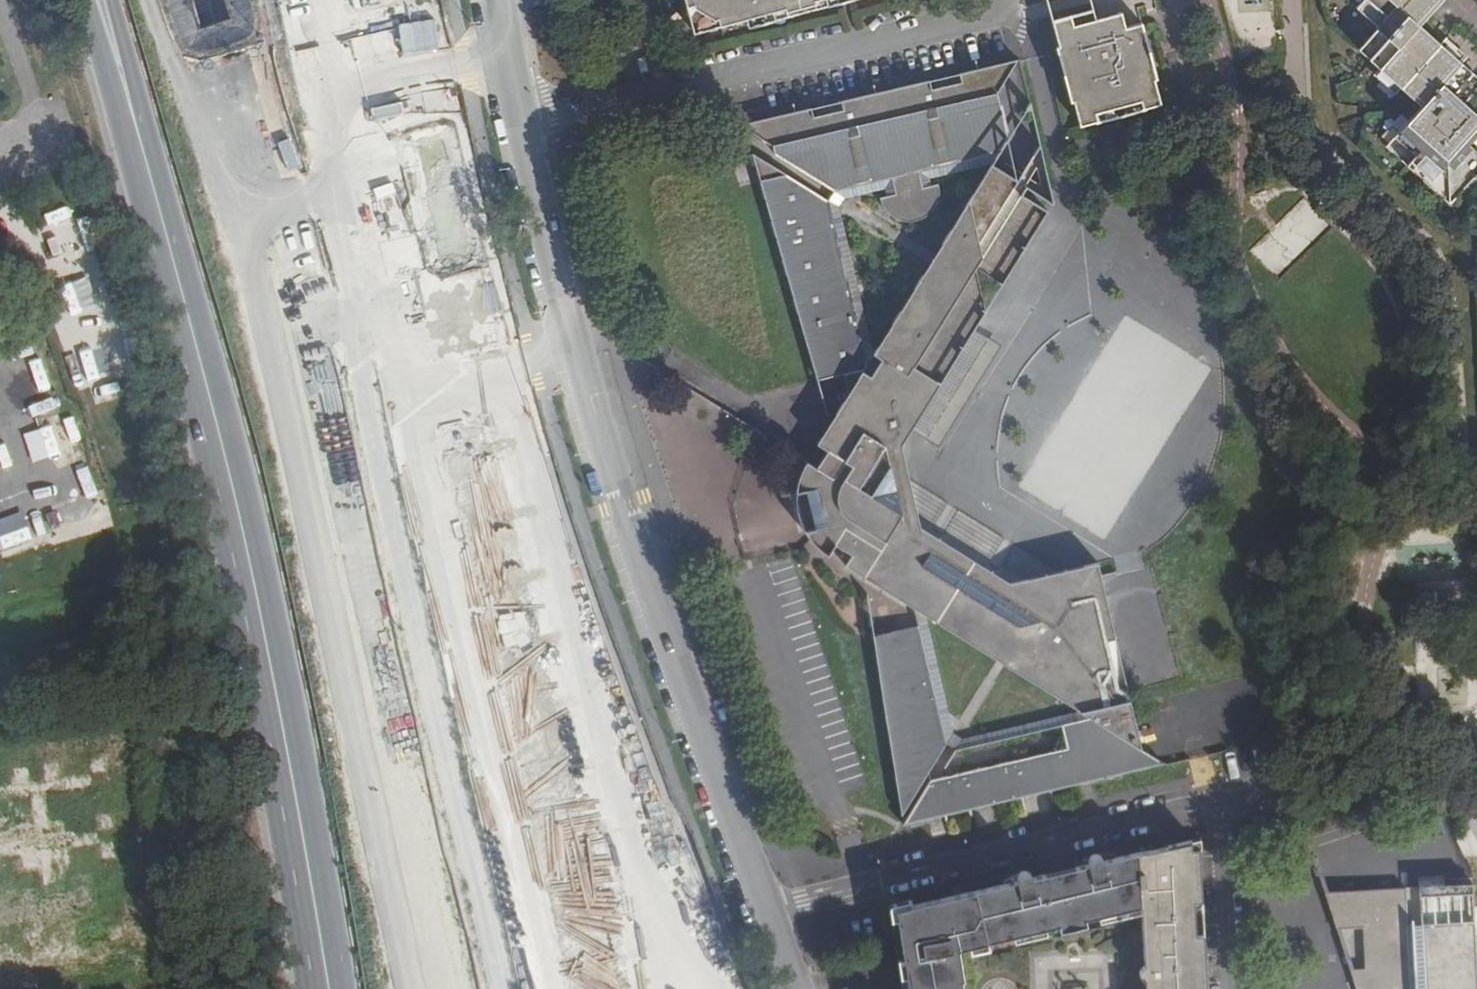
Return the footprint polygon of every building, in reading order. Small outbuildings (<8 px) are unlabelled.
[(693,29),(745,16),(746,21),(827,0),(685,0),(693,29)] [(1048,19),(1056,45),(1051,47),(1064,100),(1069,99),(1075,125),(1155,105),(1148,79),(1152,78),(1138,23),(1122,26),(1118,13),(1096,18),(1093,7),(1091,0),(1044,0),(1048,19)] [(1357,7),(1379,27),(1360,49),(1423,105),(1387,146),(1450,202),(1476,173),(1476,150),(1468,143),(1476,133),(1476,112),(1464,101),(1472,93),(1476,87),(1476,75),(1428,32),(1420,25),(1442,0),(1364,0),(1357,7)] [(302,40),(301,18),(281,18),(281,40),(302,40)] [(1026,201),(1030,194),(1055,210),(1050,188),(1040,147),(1031,105),(1008,142),(998,98),(1019,63),(745,127),(746,130),(753,154),(814,388),(826,431),(813,451),(825,458),(815,474),(804,467),(801,472),(797,478),(794,486),(794,492),(794,499),(795,505),(796,514),(798,522),(800,527),(803,534),(808,542),(813,547),(816,551),(826,558),(834,545),(851,556),(842,569),(859,580),(868,643),(892,830),(1154,770),(1138,758),(1094,569),(1005,588),(915,531),(898,455),(906,442),(931,458),(998,355),(972,339),(1050,218),(1026,201)] [(16,452),(26,481),(53,471),(43,443),(16,452)] [(1194,839),(1138,852),(1141,909),(1145,988),(1210,988),(1207,937),(1200,937),(1198,902),(1205,902),(1203,852),(1195,852),(1194,839)] [(1138,852),(895,909),(908,988),(963,988),(956,950),(1060,927),(1086,922),(1141,909),(1138,852)] [(1474,923),(1472,885),(1404,888),(1324,891),(1354,988),(1476,988),(1476,973),(1474,923)] [(1086,922),(1060,927),(1061,931),(1087,926),(1086,922)]
